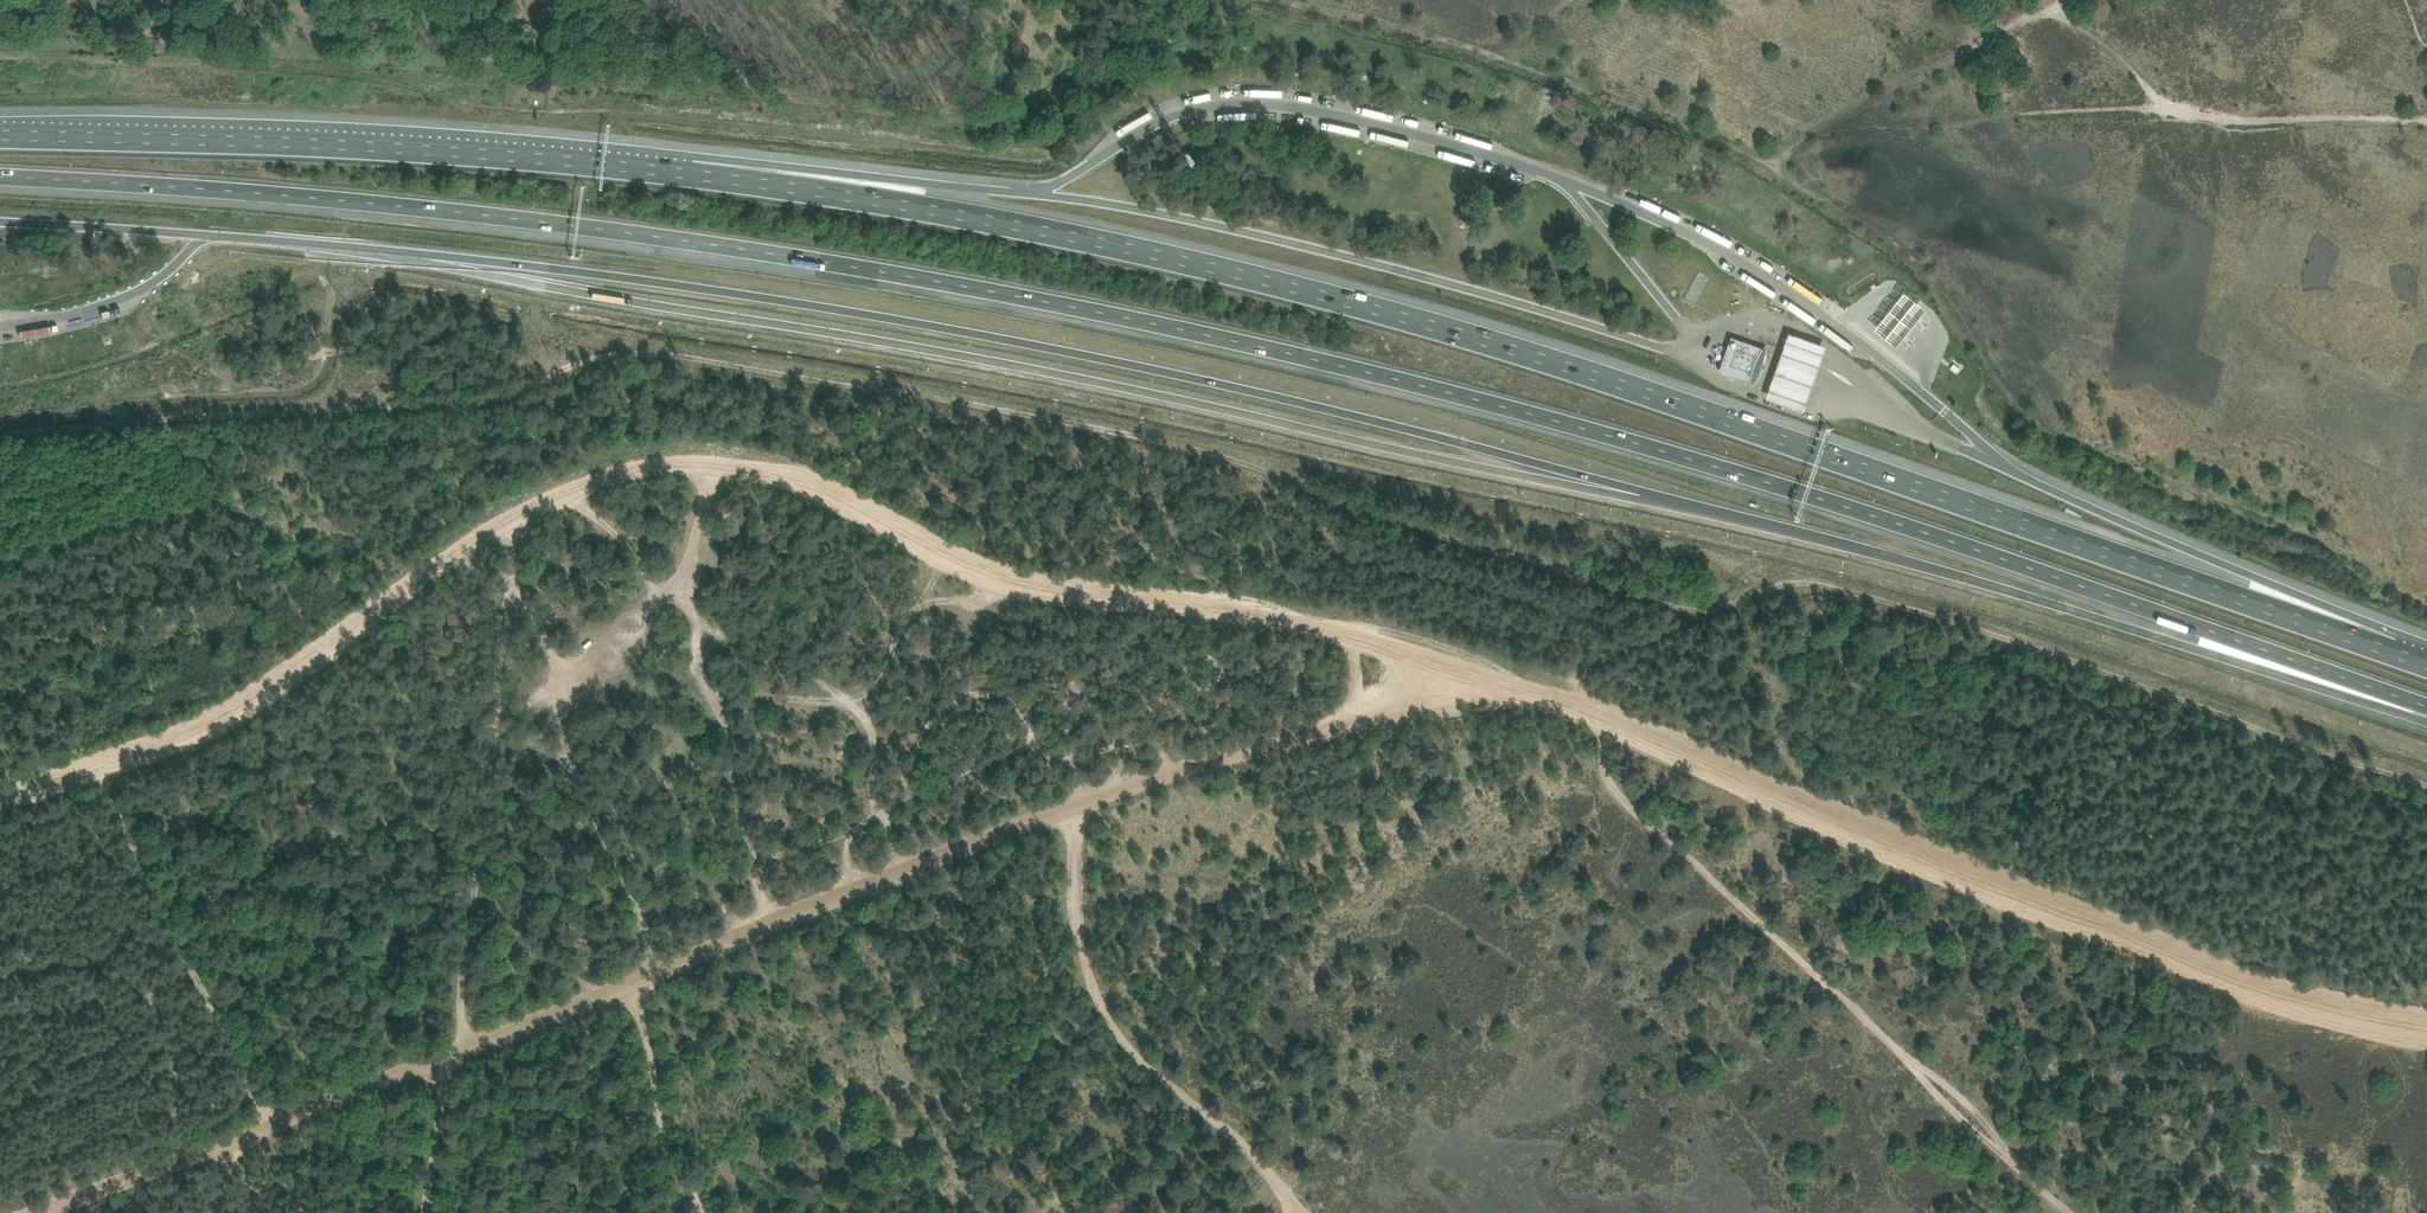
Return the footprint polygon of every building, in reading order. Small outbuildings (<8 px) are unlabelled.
[(1314,96),(1312,103),(1350,111),(1352,104),(1314,96)] [(1255,111),(1216,112),(1216,119),(1255,118),(1255,111)] [(1466,163),(1468,157),(1430,146),(1428,152),(1466,163)] [(1487,163),(1486,169),(1509,173),(1510,167),(1487,163)] [(1728,242),(1732,236),(1701,222),(1698,228),(1728,242)] [(1783,278),(1811,296),(1815,288),(1787,271),(1783,278)] [(1885,310),(1871,328),(1906,355),(1921,336),(1935,317),(1900,290),(1885,310)] [(86,323),(116,314),(114,308),(84,318),(86,323)] [(1819,361),(1826,342),(1789,328),(1782,348),(1772,377),(1766,394),(1803,407),(1809,389),(1819,361)] [(1751,382),(1752,383),(1753,383),(1755,379),(1757,376),(1759,372),(1760,368),(1762,364),(1763,360),(1764,356),(1764,352),(1765,348),(1763,348),(1731,337),(1719,371),(1751,382)]
